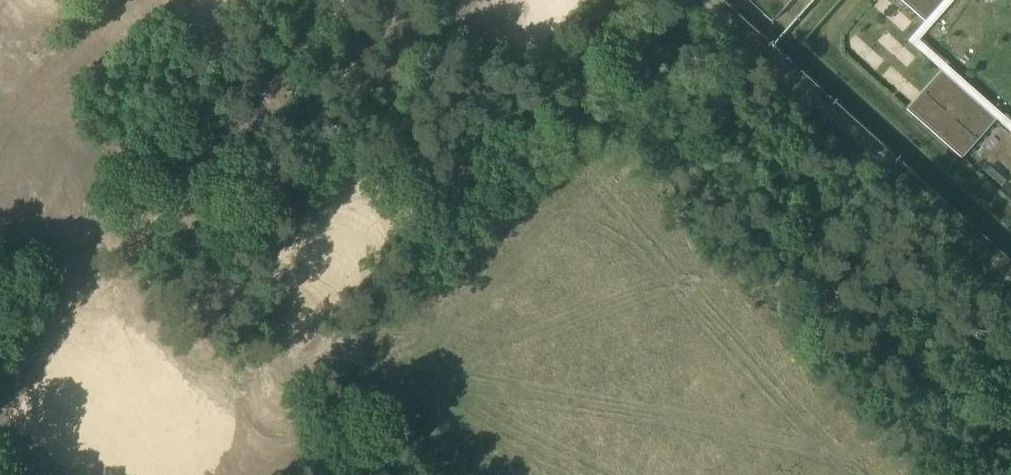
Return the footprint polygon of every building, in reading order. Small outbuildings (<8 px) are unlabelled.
[(923,22),(943,0),(899,0),(923,22)] [(995,123),(940,73),(905,111),(961,161),(995,123)] [(988,168),(983,174),(1000,189),(1005,183),(988,168)]
